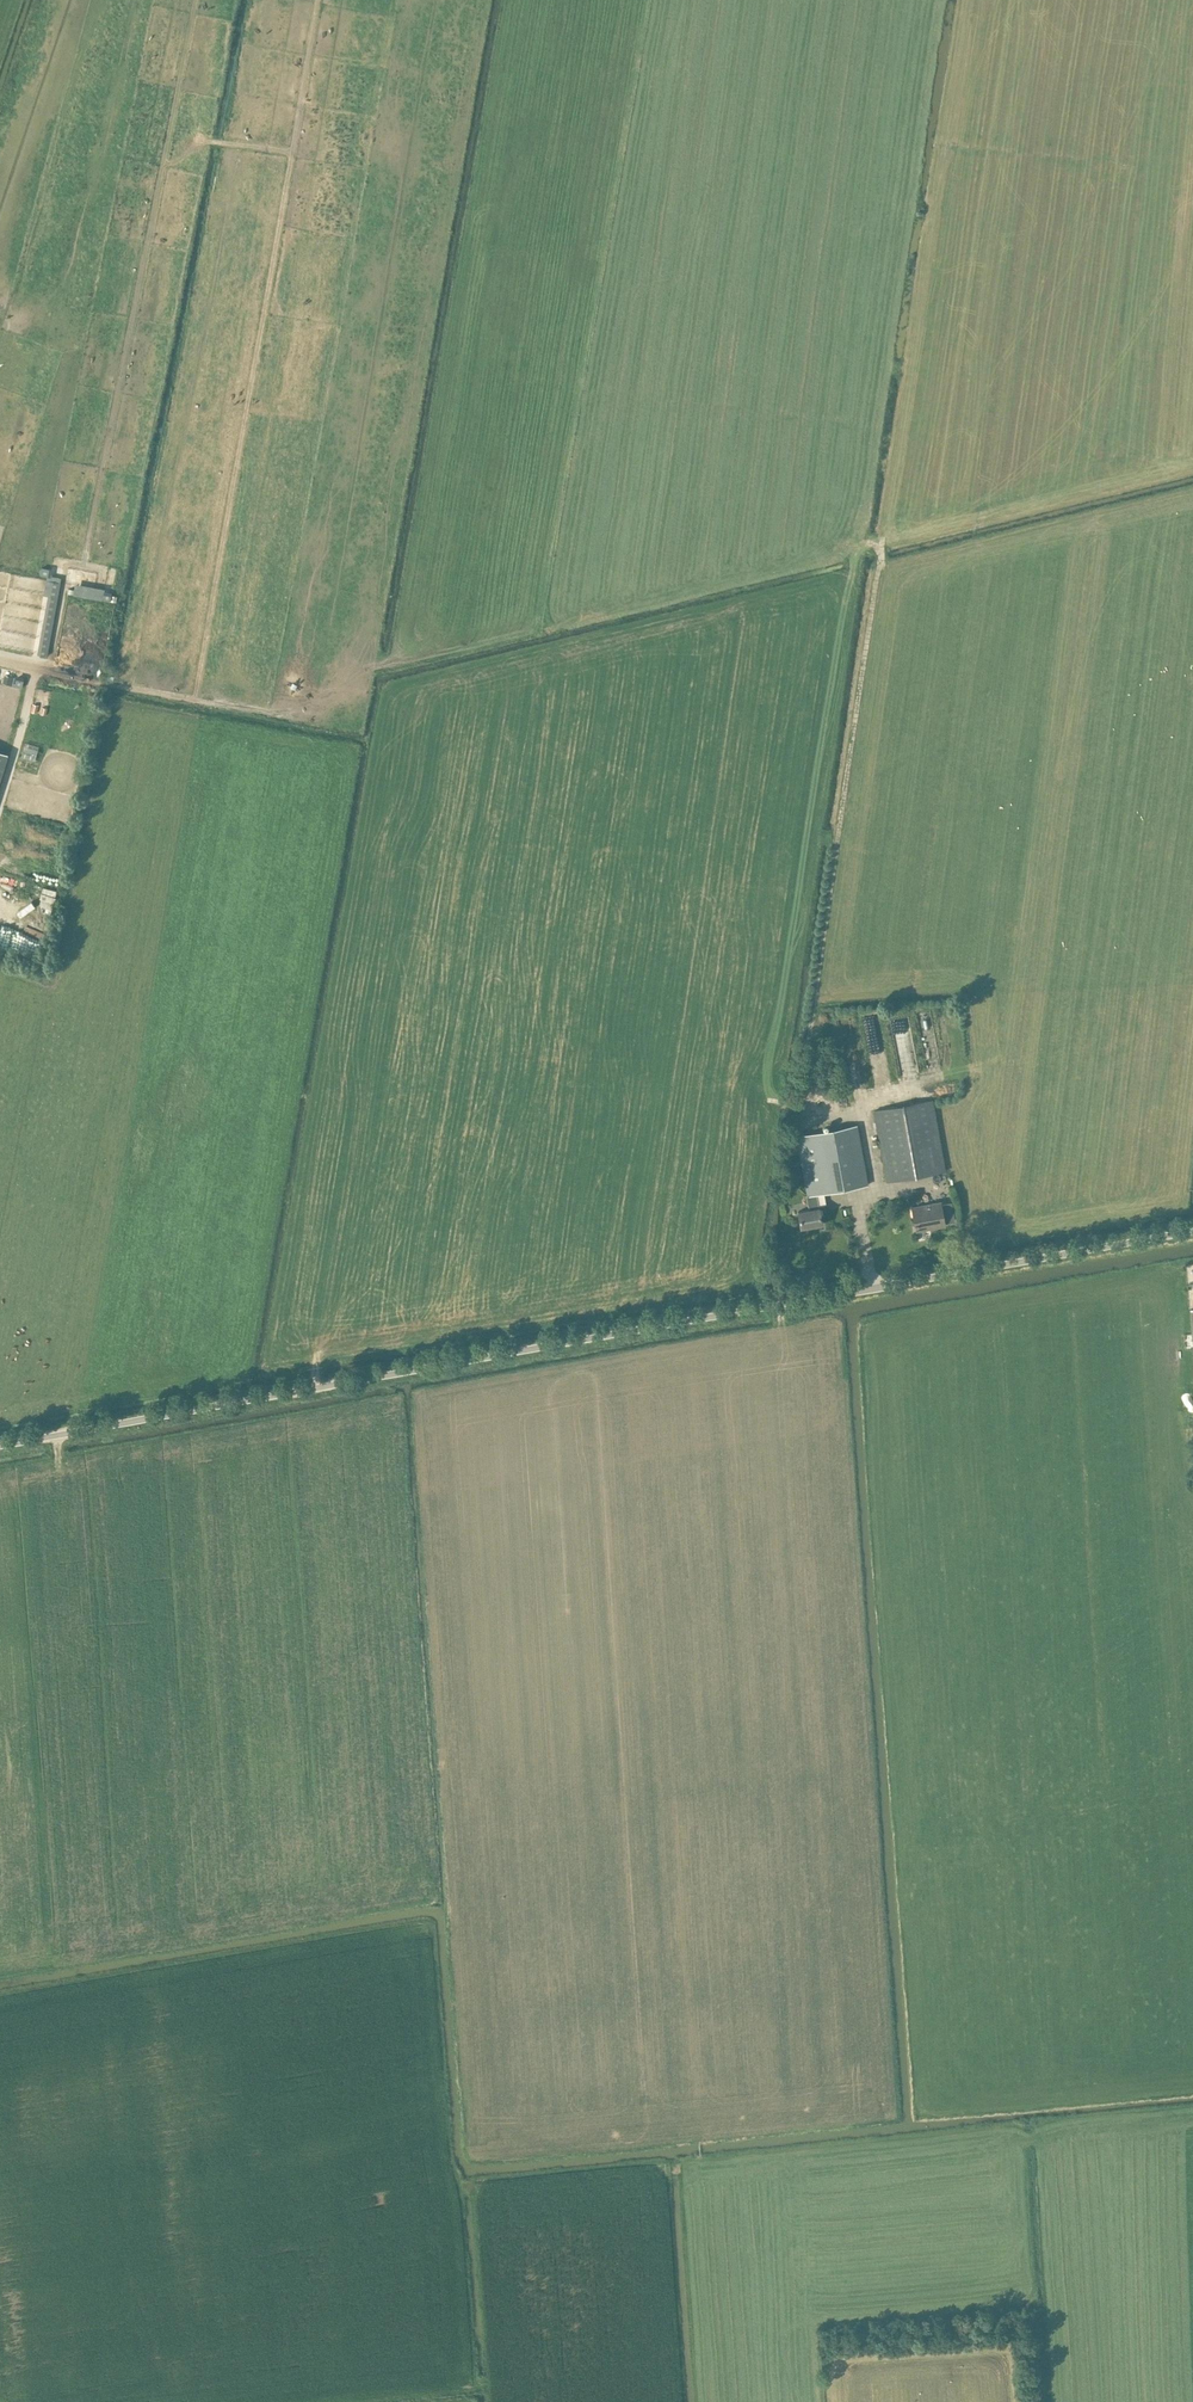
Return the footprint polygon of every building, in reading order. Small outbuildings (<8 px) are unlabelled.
[(111,602),(113,590),(74,582),(71,594),(111,602)] [(103,670),(114,602),(99,600),(88,667),(103,670)] [(908,1014),(890,1018),(903,1075),(920,1071),(908,1014)] [(923,1022),(926,1043),(927,1049),(936,1048),(932,1014),(922,1015),(923,1022)] [(868,1052),(878,1051),(873,1015),(863,1016),(868,1052)] [(933,1099),(873,1110),(886,1182),(946,1172),(933,1099)] [(819,1207),(816,1194),(868,1185),(857,1124),(795,1135),(809,1209),(798,1211),(801,1227),(822,1223),(819,1207)] [(951,1202),(941,1204),(941,1201),(911,1207),(916,1230),(945,1224),(945,1222),(954,1220),(951,1202)]
